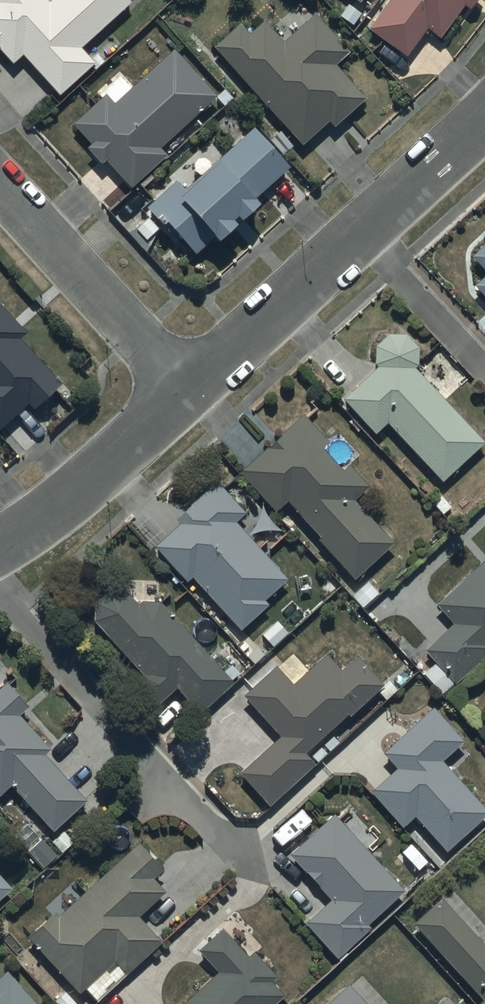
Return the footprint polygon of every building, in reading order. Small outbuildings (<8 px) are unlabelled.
[(11,60),(23,49),(58,90),(94,58),(80,42),(129,0),(0,0),(0,46),(11,60)] [(367,26),(404,52),(426,22),(439,32),(461,0),(468,5),(471,0),(386,0),(367,26)] [(238,20),(216,42),(301,139),(328,116),(333,121),(363,95),(333,61),(347,50),(313,11),(282,38),(262,16),(247,29),(238,20)] [(101,159),(106,155),(130,183),(166,150),(159,143),(216,92),(174,45),(114,99),(107,91),(75,120),(91,138),(86,142),(101,159)] [(288,162),(255,124),(184,184),(178,177),(150,202),(162,216),(166,213),(196,248),(232,217),(227,212),(233,206),(237,212),(257,195),(254,192),(288,162)] [(470,253),(484,268),(484,238),(470,253)] [(472,282),(484,295),(484,269),(472,282)] [(28,398),(33,404),(60,379),(18,333),(25,328),(0,301),(0,424),(28,398)] [(375,363),(340,394),(373,429),(385,418),(441,477),(481,438),(411,364),(415,361),(416,344),(405,331),(387,329),(373,342),(372,359),(375,363)] [(327,437),(300,410),(238,468),(275,508),(285,498),(319,534),(316,537),(352,576),(391,539),(351,496),(367,480),(346,460),(342,464),(320,444),(327,437)] [(245,508),(215,476),(175,513),(179,518),(154,542),(187,578),(192,573),(241,626),(269,601),(264,595),(287,574),(234,517),(245,508)] [(434,600),(451,619),(423,647),(434,660),(422,670),(440,690),(484,650),(484,554),(434,600)] [(94,615),(94,617),(143,671),(142,685),(156,701),(177,683),(199,709),(232,681),(161,599),(143,597),(137,601),(127,589),(125,588),(124,587),(122,587),(121,586),(119,586),(117,586),(116,586),(114,586),(113,586),(111,586),(110,587),(108,587),(107,588),(105,588),(104,589),(103,590),(101,591),(100,592),(99,593),(98,594),(97,596),(96,597),(95,598),(95,600),(94,601),(94,603),(93,604),(93,606),(93,607),(93,609),(93,611),(93,612),(94,614),(94,615)] [(280,734),(239,770),(268,802),(313,761),(302,749),(345,710),(347,713),(381,682),(354,653),(340,667),(325,650),(291,681),(274,662),(242,692),(280,734)] [(11,781),(51,827),(85,798),(44,751),(50,746),(19,711),(29,703),(8,679),(0,685),(0,791),(11,781)] [(431,703),(381,749),(396,764),(371,787),(403,822),(413,812),(445,846),(484,809),(484,807),(439,757),(462,737),(431,703)] [(332,809),(286,849),(330,896),(304,920),(335,954),(368,923),(365,920),(401,887),(332,809)] [(54,907),(27,931),(79,988),(114,957),(126,970),(161,938),(139,913),(166,888),(154,875),(164,866),(139,839),(59,913),(54,907)] [(11,886),(0,873),(0,895),(11,886)] [(413,919),(482,994),(478,998),(484,1003),(484,943),(440,894),(413,919)] [(178,1003),(268,1003),(282,991),(269,976),(273,972),(252,948),(246,953),(221,925),(198,946),(218,968),(178,1003)] [(6,967),(0,973),(0,1003),(39,1003),(6,967)] [(322,1003),(368,1003),(348,982),(322,1003)] [(447,993),(434,1003),(457,1003),(447,993)]
